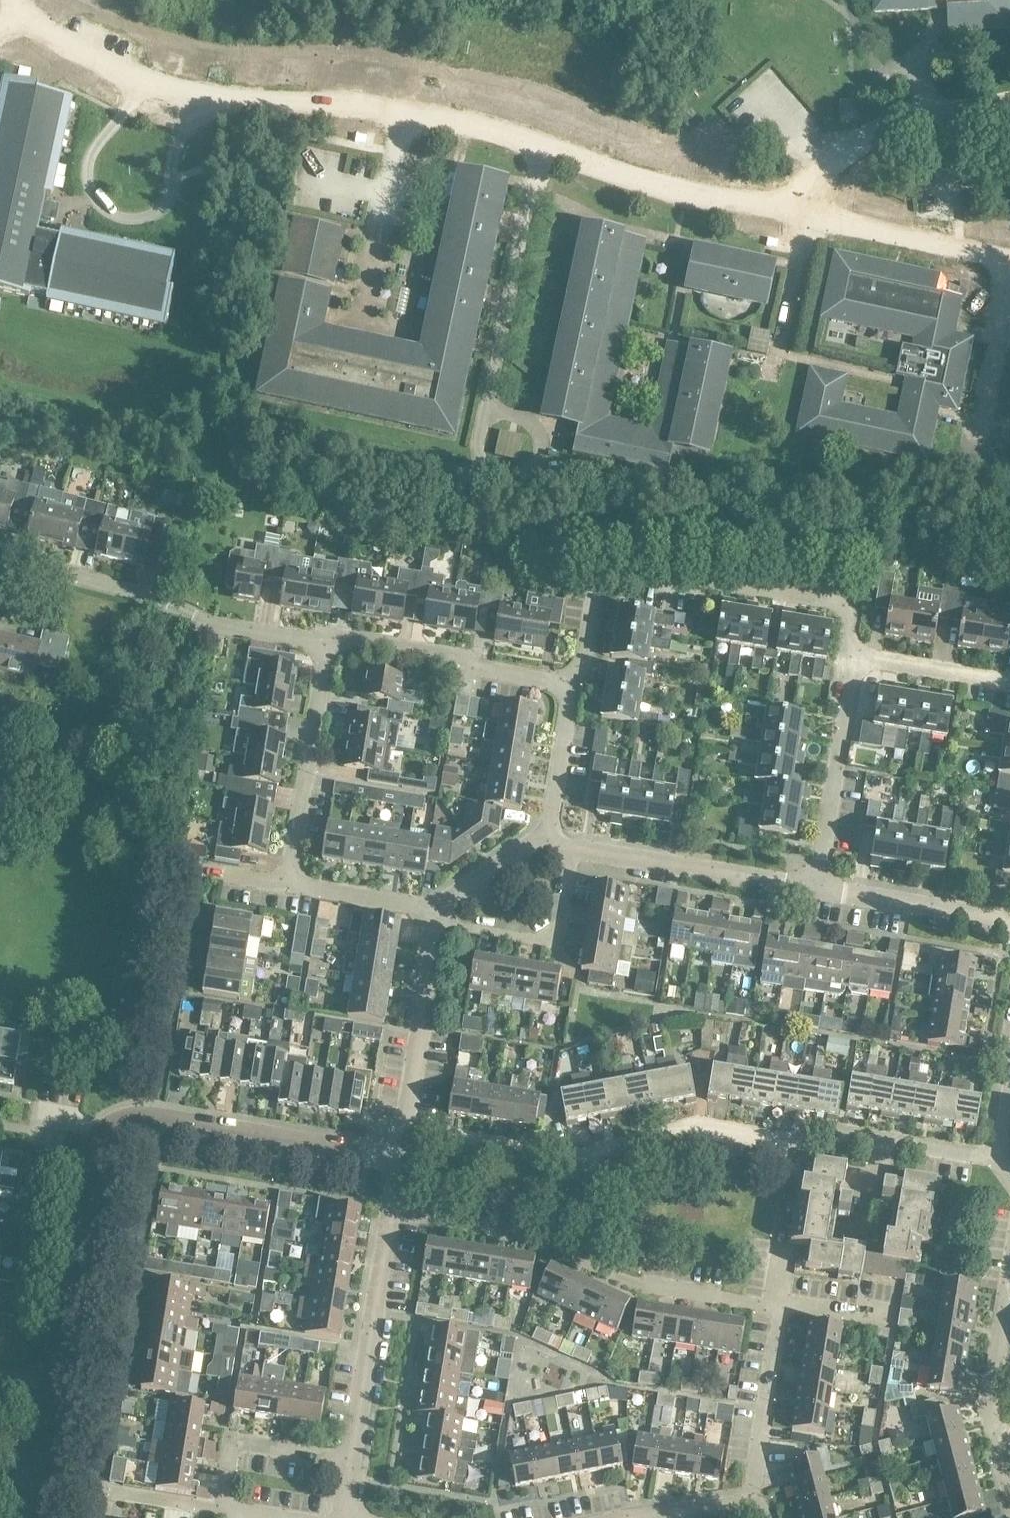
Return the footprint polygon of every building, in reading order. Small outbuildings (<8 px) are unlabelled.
[(979,3),(943,3),(943,38),(962,38),(962,25),(1009,25),(1009,6),(1009,0),(979,0),(979,3)] [(47,95),(38,93),(38,92),(39,88),(5,80),(0,102),(0,291),(29,298),(30,293),(47,296),(46,301),(166,327),(171,306),(174,293),(170,292),(168,291),(175,258),(86,238),(61,233),(60,238),(38,233),(41,218),(49,220),(53,205),(45,203),(47,195),(51,196),(52,189),(72,100),(47,95)] [(861,101),(839,102),(840,121),(862,120),(861,101)] [(461,176),(429,325),(473,334),(478,310),(484,283),(494,236),(500,210),(505,186),(505,185),(461,176)] [(296,224),(286,270),(331,280),(341,233),(296,224)] [(547,408),(546,413),(550,413),(549,417),(578,423),(575,439),(572,454),(667,475),(674,444),(703,450),(704,447),(708,447),(709,442),(726,365),(727,360),(723,359),(724,355),(697,350),(677,346),(657,439),(596,426),(636,239),(616,234),(590,228),(589,232),(585,231),(584,236),(547,408)] [(764,304),(771,268),(706,253),(698,290),(764,304)] [(813,372),(800,431),(924,458),(933,416),(937,400),(941,401),(941,405),(955,408),(969,341),(957,339),(956,342),(949,341),(962,283),(961,283),(837,256),(825,316),(852,322),(854,312),(860,313),(858,322),(916,334),(913,349),(902,346),(898,366),(896,376),(906,378),(905,386),(903,393),(898,418),(841,405),(843,394),(837,393),(840,379),(840,378),(813,372)] [(452,435),(469,352),(436,345),(433,356),(415,352),(415,351),(327,332),(327,333),(320,332),(327,299),(282,289),(260,394),(452,435)] [(751,329),(747,350),(766,354),(770,333),(751,329)] [(6,533),(12,509),(23,511),(30,487),(8,482),(8,484),(0,482),(0,532),(6,533)] [(30,487),(23,511),(34,514),(27,539),(51,545),(60,510),(47,507),(50,493),(30,487)] [(60,510),(51,545),(74,551),(81,526),(91,529),(98,505),(64,496),(60,510)] [(118,510),(98,505),(91,529),(102,532),(96,557),(119,563),(128,528),(115,524),(118,510)] [(128,528),(119,563),(142,569),(149,544),(160,547),(166,523),(145,517),(132,514),(128,528)] [(263,541),(280,542),(281,531),(264,531),(263,541)] [(274,580),(279,551),(257,547),(256,554),(237,551),(231,555),(226,585),(229,590),(235,590),(233,599),(259,603),(263,578),(274,580)] [(279,551),(274,580),(285,582),(281,607),(305,611),(311,576),(298,573),(300,559),(278,556),(279,551)] [(311,576),(305,611),(330,615),(335,586),(346,588),(350,563),(338,561),(338,565),(327,564),(325,578),(311,576)] [(350,563),(346,588),(357,590),(353,615),(377,619),(383,583),(368,581),(369,569),(361,567),(361,565),(350,563)] [(421,575),(417,600),(428,602),(424,627),(449,631),(455,595),(441,593),(443,579),(433,577),(433,572),(422,570),(421,575)] [(397,586),(383,583),(377,619),(402,623),(406,598),(417,600),(421,575),(399,571),(397,586)] [(895,576),(880,573),(875,606),(889,609),(885,636),(909,640),(915,603),(891,599),(895,576)] [(456,595),(455,595),(449,631),(473,635),(478,610),(489,612),(493,587),(494,582),(482,580),(481,588),(469,586),(467,584),(460,583),(458,585),(456,595)] [(493,587),(489,612),(500,613),(495,643),(520,647),(526,611),(501,607),(504,589),(493,587)] [(915,603),(909,640),(934,644),(938,617),(950,619),(954,595),(942,593),(939,607),(915,603)] [(966,597),(954,595),(950,619),(962,621),(957,648),(982,652),(988,615),(963,611),(966,597)] [(526,611),(520,647),(544,651),(548,625),(560,627),(564,603),(541,599),(539,613),(526,611)] [(741,648),(747,613),(733,611),(734,605),(729,605),(729,602),(724,602),(723,609),(722,609),(717,644),(731,647),(726,678),(736,680),(738,668),(741,648)] [(988,615),(982,652),(1006,656),(1009,632),(1009,606),(1006,605),(1004,618),(988,615)] [(741,648),(738,668),(769,674),(771,661),(776,662),(778,654),(780,637),(768,635),(771,617),(757,615),(758,609),(753,608),(753,606),(748,606),(747,613),(741,648)] [(673,630),(675,620),(655,616),(619,610),(617,624),(611,623),(611,629),(609,628),(608,633),(615,635),(651,640),(653,626),(673,630)] [(780,637),(778,654),(791,657),(788,677),(798,678),(802,658),(807,623),(794,621),(795,615),(789,614),(790,612),(785,612),(783,619),(780,637)] [(807,623),(802,658),(815,661),(812,681),(822,682),(825,662),(826,662),(831,627),(817,625),(818,619),(813,618),(813,616),(808,615),(807,623)] [(675,620),(673,630),(683,631),(684,621),(675,620)] [(32,678),(35,667),(62,673),(69,639),(42,633),(40,646),(0,637),(0,671),(32,678)] [(651,640),(615,635),(613,648),(608,647),(607,652),(605,652),(604,657),(611,658),(611,659),(629,662),(647,664),(649,650),(669,653),(671,643),(651,640)] [(258,688),(293,694),(297,670),(272,666),(274,655),(249,651),(246,672),(260,674),(258,688)] [(647,664),(629,662),(627,673),(609,670),(602,670),(601,675),(603,675),(602,681),(607,681),(605,695),(641,701),(661,704),(662,694),(642,691),(645,677),(652,678),(654,665),(647,664)] [(832,669),(824,668),(822,681),(830,682),(832,669)] [(403,716),(411,717),(413,706),(421,708),(423,697),(401,693),(403,679),(367,673),(363,698),(388,702),(386,713),(403,716)] [(293,694),(258,688),(255,701),(241,699),(238,720),(262,724),(264,713),(289,718),(293,694)] [(898,731),(904,696),(905,689),(900,688),(900,690),(895,689),(894,694),(880,692),(875,723),(863,721),(859,746),(881,749),(884,729),(898,731)] [(904,696),(898,731),(895,751),(905,753),(908,733),(922,735),(928,700),(929,693),(924,692),(923,694),(918,693),(917,698),(904,696)] [(641,701),(605,695),(598,693),(597,699),(599,699),(598,704),(604,705),(601,719),(637,725),(657,728),(658,718),(638,714),(641,701)] [(928,700),(922,735),(918,755),(928,757),(932,737),(946,739),(952,704),(951,704),(953,696),(947,696),(947,698),(942,697),(941,702),(928,700)] [(457,697),(453,717),(466,720),(470,699),(457,697)] [(502,704),(499,725),(534,731),(538,710),(502,704)] [(763,735),(799,741),(806,742),(807,737),(805,737),(806,732),(800,731),(803,717),(767,711),(735,706),(734,716),(765,721),(763,735)] [(699,710),(692,708),(691,717),(698,718),(699,710)] [(352,719),(348,743),(392,751),(396,751),(400,727),(401,727),(403,716),(386,713),(379,712),(377,723),(352,719)] [(1009,753),(1009,716),(989,712),(985,734),(1005,738),(1003,751),(1009,753)] [(445,721),(430,719),(428,737),(442,739),(445,721)] [(262,724),(238,720),(233,720),(231,731),(237,732),(233,755),(246,758),(246,757),(282,763),(286,739),(260,735),(262,724)] [(45,726),(31,722),(29,731),(42,735),(42,733),(51,736),(53,729),(44,727),(45,726)] [(534,731),(499,725),(489,724),(485,744),(495,745),(531,751),(534,731)] [(453,729),(451,738),(463,740),(465,731),(453,729)] [(799,741),(763,735),(743,731),(742,742),(762,745),(759,758),(795,765),(802,766),(803,761),(801,760),(802,755),(796,754),(799,741)] [(463,740),(451,738),(450,746),(462,748),(463,740)] [(392,751),(348,743),(344,768),(369,772),(367,783),(398,788),(400,777),(391,776),(393,769),(389,767),(392,751)] [(531,751),(495,745),(492,766),(528,771),(531,751)] [(1003,751),(983,748),(981,758),(1001,761),(997,788),(1009,790),(1009,753),(1003,751)] [(795,765),(759,758),(739,755),(738,765),(758,768),(755,783),(767,785),(798,789),(799,784),(797,784),(798,779),(792,778),(795,765)] [(246,757),(246,758),(244,771),(230,769),(228,778),(219,777),(217,788),(226,790),(251,794),(253,783),(278,787),(282,763),(246,757)] [(463,769),(486,769),(486,757),(462,757),(463,769)] [(622,820),(627,784),(614,782),(617,762),(595,758),(591,783),(602,785),(597,816),(612,818),(611,823),(616,824),(616,826),(621,827),(622,820)] [(631,764),(627,784),(622,820),(635,822),(634,827),(639,828),(639,830),(644,831),(646,824),(651,788),(638,786),(641,766),(631,764)] [(528,771),(492,766),(489,786),(524,791),(528,771)] [(655,768),(651,788),(646,824),(659,826),(658,831),(663,832),(663,834),(668,835),(669,828),(670,828),(675,797),(687,799),(691,774),(678,772),(675,792),(661,790),(664,770),(655,768)] [(445,778),(457,780),(458,771),(446,769),(445,778)] [(457,780),(445,778),(443,786),(455,788),(457,780)] [(353,801),(356,787),(335,784),(333,797),(353,801)] [(798,789),(767,785),(765,798),(745,795),(743,805),(763,808),(799,814),(801,800),(806,801),(807,796),(809,796),(810,791),(803,790),(803,789),(798,789)] [(524,791),(489,786),(485,807),(501,809),(521,812),(524,791)] [(376,791),(356,787),(353,801),(374,804),(376,791)] [(997,788),(993,810),(1009,813),(1009,790),(997,788)] [(251,794),(226,790),(223,811),(237,813),(235,827),(270,833),(274,809),(249,805),(251,794)] [(396,794),(376,791),(374,804),(394,807),(396,794)] [(416,797),(396,794),(394,807),(414,810),(416,797)] [(416,797),(414,810),(424,812),(426,799),(416,797)] [(895,865),(902,829),(905,809),(895,808),(892,828),(878,825),(881,805),(869,803),(865,828),(877,830),(871,861),(872,861),(871,868),(876,869),(876,867),(881,868),(882,863),(895,865)] [(465,826),(460,829),(473,849),(497,831),(501,809),(485,807),(485,811),(468,808),(465,826)] [(799,814),(763,808),(761,822),(741,818),(737,841),(762,845),(764,833),(795,838),(797,824),(803,825),(803,820),(805,820),(806,815),(799,814)] [(902,829),(895,865),(894,872),(900,873),(900,871),(905,872),(906,867),(919,869),(925,833),(929,813),(919,812),(915,832),(902,829)] [(970,825),(989,828),(991,818),(971,815),(970,825)] [(925,833),(919,869),(918,876),(923,877),(923,875),(929,876),(930,870),(944,873),(950,837),(949,837),(953,817),(942,816),(939,836),(925,833)] [(369,832),(363,868),(383,871),(391,824),(373,822),(371,833),(369,832)] [(402,826),(391,824),(383,871),(403,874),(409,839),(401,837),(402,826)] [(991,824),(989,834),(1009,837),(1007,851),(1009,851),(1009,827),(991,824)] [(270,833),(235,827),(220,825),(218,838),(215,860),(239,864),(241,852),(266,857),(270,833)] [(343,864),(349,829),(328,825),(322,861),(343,864)] [(369,832),(349,829),(343,864),(363,868),(369,832)] [(411,839),(409,839),(403,874),(424,878),(427,862),(429,846),(430,842),(427,842),(429,832),(413,829),(411,839)] [(434,847),(429,846),(427,862),(449,866),(473,849),(460,829),(454,833),(437,830),(434,847)] [(181,855),(205,859),(207,848),(183,844),(181,855)] [(1007,851),(987,847),(986,857),(1006,861),(1003,875),(996,873),(994,886),(1009,888),(1009,851),(1007,851)] [(592,908),(638,915),(640,906),(627,904),(629,890),(595,885),(592,908)] [(678,893),(676,907),(686,909),(688,895),(678,893)] [(326,918),(350,921),(353,902),(329,898),(326,918)] [(697,916),(691,951),(712,955),(722,900),(713,899),(711,913),(709,913),(708,918),(697,916)] [(722,900),(712,955),(711,966),(732,969),(734,958),(740,923),(729,922),(730,916),(728,915),(730,902),(722,900)] [(734,958),(732,969),(754,973),(756,962),(765,907),(755,905),(753,919),(752,920),(751,925),(740,923),(734,958)] [(592,908),(588,928),(622,933),(624,921),(637,923),(638,915),(592,908)] [(217,913),(213,934),(249,939),(261,941),(264,920),(217,913)] [(691,951),(697,916),(675,913),(669,947),(691,951)] [(361,937),(397,943),(400,922),(353,914),(349,935),(361,937)] [(293,947),(306,949),(311,920),(297,918),(293,947)] [(783,978),(789,944),(778,942),(779,935),(780,922),(770,920),(761,975),(783,978)] [(316,921),(315,929),(327,932),(329,923),(316,921)] [(800,946),(789,944),(783,978),(805,982),(810,947),(814,928),(805,926),(803,938),(802,938),(800,946)] [(622,933),(588,928),(584,950),(631,957),(633,949),(620,947),(622,933)] [(822,929),(814,928),(810,947),(805,982),(827,986),(832,951),(822,949),(822,942),(820,942),(822,929)] [(832,951),(827,986),(847,989),(856,934),(847,933),(845,947),(844,947),(843,953),(832,951)] [(249,939),(213,934),(210,954),(245,960),(249,939)] [(856,934),(847,989),(869,993),(875,958),(864,956),(865,949),(863,948),(865,936),(856,934)] [(397,943),(361,937),(360,948),(352,947),(350,956),(394,963),(397,943)] [(313,950),(325,952),(327,943),(314,941),(313,950)] [(875,958),(869,993),(890,996),(899,943),(890,941),(887,960),(875,958)] [(306,949),(293,947),(292,955),(305,958),(306,949)] [(325,952),(313,950),(311,959),(324,961),(325,952)] [(631,957),(584,950),(581,972),(589,973),(614,977),(615,977),(617,964),(630,966),(631,957)] [(245,960),(210,954),(207,974),(242,980),(245,960)] [(394,963),(350,956),(346,956),(343,976),(355,977),(390,983),(394,963)] [(938,979),(973,985),(976,963),(942,957),(938,979)] [(488,1008),(496,961),(474,958),(469,991),(482,994),(480,1007),(488,1008)] [(496,961),(488,1008),(497,1010),(499,997),(512,999),(518,965),(496,961)] [(983,964),(981,973),(994,975),(996,966),(983,964)] [(540,969),(518,965),(512,999),(525,1001),(523,1014),(532,1015),(540,969)] [(302,968),(294,967),(290,966),(289,973),(301,975),(302,968)] [(322,979),(339,982),(341,970),(324,967),(322,979)] [(561,972),(540,969),(532,1015),(540,1017),(542,1004),(555,1006),(561,972)] [(656,974),(638,972),(635,991),(653,994),(656,974)] [(614,977),(589,973),(587,985),(612,989),(614,977)] [(242,980),(207,974),(203,995),(252,1003),(255,982),(242,980)] [(287,987),(301,989),(302,980),(288,977),(287,987)] [(390,983),(355,977),(352,998),(387,1003),(390,983)] [(973,985),(938,979),(935,1000),(969,1006),(973,985)] [(308,980),(306,990),(319,992),(321,982),(308,980)] [(899,982),(897,993),(908,995),(909,984),(899,982)] [(301,989),(287,987),(285,995),(299,998),(301,989)] [(319,992),(306,990),(305,998),(318,1000),(319,992)] [(703,1011),(706,997),(697,995),(694,1010),(703,1011)] [(727,1000),(706,997),(703,1011),(725,1015),(727,1000)] [(387,1003),(352,998),(348,1018),(384,1024),(387,1003)] [(728,998),(726,1013),(746,1017),(749,1002),(728,998)] [(977,998),(975,1007),(989,1009),(990,1001),(977,998)] [(969,1006),(935,1000),(931,1022),(966,1027),(969,1006)] [(211,1015),(213,1003),(204,1002),(202,1014),(211,1015)] [(222,1005),(213,1003),(211,1015),(220,1017),(222,1005)] [(989,1009),(975,1007),(974,1015),(988,1017),(989,1009)] [(292,1023),(295,1010),(286,1008),(284,1021),(292,1023)] [(251,1022),(253,1010),(245,1009),(243,1021),(251,1022)] [(262,1011),(253,1010),(251,1022),(260,1023),(262,1011)] [(304,1011),(295,1010),(292,1023),(302,1024),(304,1011)] [(211,1015),(202,1014),(200,1027),(209,1029),(211,1015)] [(466,1028),(489,1029),(489,1015),(466,1014),(466,1028)] [(799,1015),(797,1025),(818,1029),(820,1018),(799,1015)] [(332,1035),(334,1021),(325,1020),(323,1034),(332,1035)] [(343,1023),(334,1021),(332,1035),(341,1036),(343,1023)] [(834,1021),(833,1031),(840,1032),(841,1023),(834,1021)] [(966,1027),(931,1022),(928,1044),(927,1048),(940,1050),(940,1046),(962,1049),(982,1053),(983,1043),(970,1041),(965,1036),(966,1027)] [(841,1023),(840,1032),(854,1035),(861,1034),(862,1026),(847,1024),(841,1023)] [(354,1025),(352,1038),(381,1043),(383,1030),(354,1025)] [(656,1025),(648,1027),(650,1034),(658,1033),(656,1025)] [(528,1042),(529,1040),(530,1031),(521,1030),(519,1040),(528,1042)] [(530,1030),(530,1031),(529,1040),(536,1041),(538,1032),(530,1030)] [(14,1086),(18,1057),(27,1058),(29,1050),(20,1048),(22,1037),(0,1033),(0,1084),(14,1086)] [(200,1080),(206,1045),(205,1045),(205,1037),(203,1037),(203,1035),(192,1034),(188,1042),(185,1041),(182,1058),(174,1056),(171,1073),(180,1075),(179,1077),(200,1080)] [(217,1047),(206,1045),(200,1080),(220,1083),(228,1035),(219,1034),(217,1047)] [(238,1037),(228,1035),(220,1083),(240,1087),(246,1051),(236,1050),(238,1037)] [(849,1042),(828,1039),(826,1048),(848,1051),(849,1042)] [(248,1041),(246,1051),(240,1087),(260,1090),(268,1044),(248,1041)] [(269,1041),(268,1044),(260,1090),(280,1093),(281,1093),(285,1070),(287,1058),(286,1058),(289,1044),(269,1041)] [(737,1058),(746,1059),(744,1046),(739,1045),(737,1058)] [(285,1070),(281,1093),(281,1094),(280,1093),(278,1105),(299,1109),(305,1073),(307,1059),(289,1056),(288,1058),(287,1058),(285,1070)] [(730,1101),(737,1058),(728,1056),(726,1069),(713,1067),(707,1102),(717,1103),(717,1099),(730,1101)] [(737,1058),(730,1101),(738,1103),(737,1107),(751,1109),(756,1074),(743,1072),(746,1059),(737,1058)] [(769,1076),(756,1074),(751,1109),(759,1110),(760,1106),(774,1109),(780,1065),(781,1060),(772,1058),(769,1076)] [(674,1059),(665,1060),(673,1104),(685,1102),(686,1106),(696,1104),(689,1069),(676,1072),(674,1059)] [(876,1067),(884,1068),(886,1060),(877,1059),(876,1067)] [(659,1075),(646,1077),(653,1112),(662,1110),(661,1106),(673,1104),(665,1060),(656,1062),(659,1075)] [(910,1074),(918,1075),(921,1063),(912,1061),(910,1074)] [(780,1065),(774,1109),(785,1110),(784,1114),(794,1116),(799,1081),(786,1079),(788,1066),(780,1065)] [(633,1080),(631,1067),(622,1068),(630,1112),(643,1110),(644,1114),(653,1112),(646,1077),(633,1080)] [(869,1112),(876,1068),(867,1067),(865,1080),(852,1078),(846,1112),(856,1114),(856,1110),(869,1112)] [(630,1112),(622,1068),(614,1070),(616,1083),(604,1085),(611,1120),(619,1118),(618,1114),(630,1112)] [(876,1068),(869,1112),(881,1114),(880,1118),(890,1120),(896,1085),(882,1083),(884,1070),(876,1068)] [(346,1069),(344,1079),(345,1080),(339,1115),(360,1118),(363,1101),(368,1102),(372,1074),(346,1069)] [(812,1083),(799,1081),(794,1116),(802,1117),(803,1113),(816,1116),(823,1072),(814,1070),(812,1083)] [(471,1119),(478,1072),(469,1071),(467,1084),(454,1082),(448,1115),(471,1119)] [(487,1074),(478,1072),(471,1119),(492,1123),(498,1089),(485,1087),(487,1074)] [(823,1072),(816,1116),(828,1117),(827,1121),(837,1123),(842,1088),(829,1086),(831,1073),(823,1072)] [(325,1076),(305,1073),(299,1109),(319,1112),(325,1076)] [(896,1085),(890,1120),(898,1121),(899,1117),(911,1119),(918,1075),(910,1074),(908,1087),(896,1085)] [(588,1075),(580,1076),(589,1120),(600,1118),(601,1122),(611,1120),(604,1085),(591,1088),(588,1075)] [(927,1077),(918,1075),(911,1119),(924,1121),(923,1125),(932,1127),(938,1092),(925,1090),(927,1077)] [(344,1079),(325,1076),(319,1112),(339,1115),(345,1080),(344,1079)] [(580,1076),(571,1078),(573,1091),(560,1094),(554,1092),(552,1103),(562,1105),(567,1128),(576,1126),(576,1122),(589,1120),(580,1076)] [(938,1092),(932,1127),(941,1128),(942,1124),(955,1126),(962,1083),(963,1079),(953,1077),(950,1094),(938,1092)] [(498,1089),(492,1123),(514,1126),(521,1079),(512,1078),(510,1091),(498,1089)] [(521,1079),(514,1126),(535,1130),(541,1096),(527,1094),(529,1081),(521,1079)] [(962,1083),(955,1126),(966,1128),(966,1132),(976,1134),(981,1099),(968,1097),(970,1084),(962,1083)] [(801,1180),(791,1245),(809,1248),(805,1269),(839,1274),(838,1279),(860,1282),(866,1248),(844,1244),(842,1252),(825,1249),(836,1186),(844,1188),(847,1165),(813,1160),(809,1181),(801,1180)] [(874,1258),(871,1276),(904,1281),(907,1264),(917,1265),(920,1244),(928,1245),(939,1180),(904,1175),(894,1239),(886,1237),(882,1259),(874,1258)] [(884,1182),(881,1202),(894,1205),(897,1184),(884,1182)] [(178,1228),(184,1194),(162,1190),(156,1224),(178,1228)] [(280,1193),(275,1219),(288,1221),(292,1195),(280,1193)] [(205,1197),(184,1194),(178,1228),(199,1232),(205,1197)] [(205,1197),(199,1232),(212,1234),(211,1242),(219,1244),(221,1235),(226,1201),(205,1197)] [(841,1197),(837,1217),(849,1219),(853,1199),(841,1197)] [(248,1204),(226,1201),(221,1235),(242,1239),(248,1204)] [(248,1204),(242,1239),(264,1242),(270,1208),(248,1204)] [(323,1227),(357,1232),(361,1210),(326,1205),(323,1227)] [(288,1221),(275,1219),(274,1219),(271,1240),(284,1242),(288,1221)] [(323,1227),(319,1248),(354,1254),(357,1232),(323,1227)] [(284,1242),(271,1240),(267,1261),(281,1264),(284,1242)] [(443,1277),(449,1245),(427,1242),(422,1274),(443,1277)] [(470,1249),(449,1245),(443,1277),(465,1281),(470,1249)] [(354,1254),(319,1248),(317,1259),(308,1257),(306,1268),(350,1275),(354,1254)] [(491,1252),(470,1249),(465,1281),(486,1284),(491,1252)] [(512,1256),(491,1252),(486,1284),(507,1288),(512,1256)] [(512,1256),(507,1288),(530,1292),(535,1259),(512,1256)] [(170,1276),(172,1264),(146,1260),(144,1272),(170,1276)] [(281,1264),(267,1261),(264,1283),(277,1285),(281,1264)] [(172,1264),(170,1276),(191,1280),(193,1267),(172,1264)] [(558,1306),(572,1276),(551,1266),(537,1296),(558,1306)] [(193,1267),(191,1280),(213,1283),(215,1271),(193,1267)] [(350,1275),(306,1268),(304,1278),(314,1280),(312,1291),(347,1296),(350,1275)] [(215,1271),(213,1283),(229,1286),(231,1274),(215,1271)] [(236,1274),(234,1287),(248,1289),(249,1287),(257,1289),(259,1274),(251,1273),(250,1276),(236,1274)] [(905,1282),(904,1284),(905,1284),(915,1285),(917,1276),(906,1275),(905,1282)] [(572,1276),(558,1306),(577,1314),(590,1285),(572,1276)] [(159,1282),(155,1304),(190,1309),(192,1299),(205,1301),(207,1290),(159,1282)] [(945,1283),(942,1303),(974,1308),(978,1288),(945,1283)] [(590,1285),(577,1314),(596,1323),(610,1293),(590,1285)] [(347,1296),(312,1291),(310,1302),(301,1300),(299,1310),(343,1318),(347,1296)] [(610,1293),(596,1323),(617,1333),(630,1303),(610,1293)] [(262,1295),(261,1304),(274,1306),(276,1297),(262,1295)] [(942,1303),(938,1325),(971,1330),(974,1308),(942,1303)] [(190,1309),(155,1304),(152,1325),(186,1331),(187,1329),(197,1330),(199,1319),(189,1317),(190,1309)] [(274,1306),(261,1304),(259,1314),(273,1316),(274,1306)] [(417,1305),(415,1316),(424,1318),(426,1306),(417,1305)] [(654,1342),(660,1310),(637,1306),(632,1338),(654,1342)] [(458,1323),(460,1310),(451,1309),(449,1321),(458,1323)] [(343,1318),(299,1310),(297,1320),(307,1321),(305,1334),(340,1340),(343,1318)] [(469,1311),(460,1310),(458,1323),(467,1324),(469,1311)] [(681,1313),(660,1310),(654,1342),(675,1345),(681,1313)] [(899,1319),(911,1321),(912,1313),(900,1310),(900,1315),(899,1319)] [(681,1313),(675,1345),(696,1349),(701,1317),(681,1313)] [(500,1330),(502,1317),(494,1316),(492,1328),(500,1330)] [(502,1317),(500,1330),(510,1331),(512,1319),(502,1317)] [(724,1320),(701,1317),(696,1349),(719,1353),(724,1320)] [(911,1321),(899,1319),(898,1327),(910,1329),(911,1321)] [(745,1324),(724,1320),(719,1353),(739,1356),(745,1324)] [(806,1344),(839,1349),(842,1328),(810,1322),(806,1344)] [(152,1325),(148,1346),(183,1352),(186,1331),(152,1325)] [(971,1330),(938,1325),(935,1346),(967,1351),(971,1330)] [(226,1337),(238,1339),(240,1329),(228,1327),(226,1337)] [(429,1349),(476,1357),(479,1335),(432,1327),(429,1349)] [(541,1344),(546,1333),(538,1329),(533,1340),(541,1344)] [(878,1329),(877,1337),(887,1340),(889,1331),(878,1329)] [(267,1346),(269,1332),(262,1330),(259,1344),(267,1346)] [(269,1332),(267,1346),(288,1349),(291,1335),(269,1332)] [(546,1333),(541,1344),(559,1352),(564,1341),(546,1333)] [(238,1339),(226,1337),(225,1345),(237,1347),(238,1339)] [(503,1339),(501,1354),(513,1355),(515,1341),(503,1339)] [(309,1355),(311,1343),(304,1341),(302,1354),(309,1355)] [(564,1341),(559,1352),(579,1361),(584,1350),(564,1341)] [(311,1343),(309,1355),(336,1360),(338,1347),(311,1343)] [(806,1344),(803,1365),(835,1370),(839,1349),(806,1344)] [(148,1346),(145,1368),(179,1373),(180,1371),(191,1372),(194,1354),(183,1352),(148,1346)] [(935,1346),(932,1365),(964,1370),(967,1351),(935,1346)] [(476,1357),(429,1349),(425,1370),(472,1378),(476,1357)] [(584,1350),(579,1361),(588,1366),(593,1354),(584,1350)] [(892,1360),(904,1362),(906,1352),(894,1350),(892,1360)] [(219,1380),(231,1382),(235,1360),(223,1358),(219,1380)] [(904,1362),(892,1360),(890,1369),(902,1371),(904,1362)] [(494,1380),(509,1382),(512,1363),(498,1361),(494,1380)] [(835,1370),(803,1365),(799,1386),(831,1391),(835,1370)] [(964,1370),(932,1365),(928,1390),(960,1396),(964,1370)] [(255,1416),(263,1368),(255,1367),(253,1379),(239,1377),(233,1412),(255,1416)] [(179,1373),(145,1368),(141,1389),(176,1395),(179,1373)] [(263,1368),(255,1416),(277,1419),(283,1384),(270,1382),(272,1369),(263,1368)] [(870,1376),(882,1378),(883,1369),(871,1368),(870,1376)] [(425,1370),(422,1392),(456,1397),(458,1384),(471,1386),(472,1378),(425,1370)] [(647,1385),(649,1374),(640,1373),(638,1384),(647,1385)] [(657,1375),(649,1374),(647,1385),(655,1387),(657,1375)] [(882,1378),(870,1376),(869,1385),(881,1386),(882,1378)] [(231,1382),(219,1380),(208,1378),(207,1386),(230,1390),(231,1382)] [(688,1393),(690,1382),(683,1380),(681,1392),(688,1393)] [(700,1383),(690,1382),(688,1393),(698,1395),(700,1383)] [(283,1384),(277,1419),(298,1423),(304,1388),(283,1384)] [(887,1385),(885,1404),(904,1400),(905,1406),(916,1403),(912,1385),(887,1385)] [(831,1391),(799,1386),(796,1408),(828,1413),(831,1391)] [(326,1391),(304,1388),(298,1423),(320,1426),(326,1391)] [(607,1389),(609,1398),(620,1395),(621,1405),(627,1405),(627,1391),(609,1388),(607,1389)] [(730,1388),(729,1400),(737,1401),(739,1389),(730,1388)] [(609,1398),(607,1389),(599,1390),(601,1401),(609,1400),(609,1398)] [(586,1393),(588,1404),(597,1402),(595,1391),(586,1393)] [(456,1397),(422,1392),(418,1414),(428,1415),(462,1421),(465,1421),(469,1400),(456,1398),(456,1397)] [(487,1402),(501,1405),(502,1396),(488,1393),(487,1402)] [(588,1404),(586,1393),(576,1395),(579,1406),(588,1404)] [(665,1408),(666,1396),(658,1394),(656,1406),(665,1408)] [(564,1397),(567,1409),(575,1408),(573,1395),(564,1397)] [(666,1396),(665,1408),(673,1409),(675,1397),(666,1396)] [(567,1409),(564,1397),(556,1399),(559,1411),(567,1409)] [(543,1401),(522,1406),(524,1417),(546,1413),(543,1401)] [(931,1438),(963,1430),(957,1410),(938,1415),(935,1401),(909,1407),(913,1422),(926,1419),(931,1438)] [(170,1402),(167,1424),(201,1429),(203,1418),(211,1420),(212,1415),(227,1417),(228,1408),(211,1405),(211,1408),(170,1402)] [(501,1405),(487,1402),(485,1414),(503,1417),(505,1405),(501,1405)] [(707,1415),(709,1403),(701,1402),(699,1414),(707,1415)] [(718,1405),(709,1403),(707,1415),(716,1417),(718,1405)] [(524,1417),(522,1406),(513,1407),(516,1419),(524,1417)] [(828,1413),(796,1408),(792,1430),(824,1435),(828,1413)] [(863,1418),(875,1420),(876,1412),(864,1410),(863,1418)] [(428,1415),(424,1436),(471,1444),(473,1436),(460,1434),(462,1421),(428,1415)] [(875,1420),(863,1418),(862,1427),(874,1429),(875,1420)] [(381,1433),(398,1432),(397,1421),(380,1422),(381,1433)] [(201,1429),(167,1424),(163,1445),(217,1454),(219,1445),(199,1442),(201,1429)] [(654,1472),(660,1440),(662,1428),(651,1426),(649,1438),(637,1436),(632,1469),(654,1472)] [(119,1427),(117,1436),(128,1438),(130,1429),(119,1427)] [(969,1452),(963,1430),(931,1438),(937,1460),(969,1452)] [(889,1434),(892,1447),(905,1443),(903,1436),(896,1432),(889,1434)] [(616,1435),(595,1439),(602,1471),(622,1467),(616,1435)] [(912,1454),(931,1448),(928,1435),(908,1441),(912,1454)] [(471,1444),(424,1436),(421,1458),(455,1463),(458,1450),(470,1452),(471,1444)] [(595,1439),(573,1443),(580,1475),(602,1471),(595,1439)] [(681,1444),(660,1440),(654,1472),(676,1476),(681,1444)] [(881,1451),(892,1448),(890,1440),(879,1443),(881,1451)] [(217,1454),(163,1445),(152,1443),(149,1465),(159,1466),(194,1472),(196,1459),(216,1463),(217,1454)] [(573,1443),(553,1448),(559,1480),(580,1475),(573,1443)] [(681,1444),(676,1476),(697,1479),(702,1447),(681,1444)] [(871,1444),(860,1447),(862,1457),(873,1454),(871,1444)] [(702,1447),(697,1479),(718,1483),(724,1451),(702,1447)] [(559,1480),(553,1448),(531,1452),(538,1484),(559,1480)] [(894,1456),(892,1448),(881,1451),(883,1459),(894,1456)] [(538,1484),(531,1452),(509,1456),(515,1488),(538,1484)] [(974,1474),(969,1452),(937,1460),(942,1482),(974,1474)] [(792,1487),(823,1479),(818,1457),(786,1465),(792,1487)] [(455,1463),(421,1458),(417,1480),(452,1485),(450,1492),(463,1494),(464,1487),(468,1466),(455,1464),(455,1463)] [(114,1459),(110,1483),(123,1486),(127,1461),(114,1459)] [(868,1478),(879,1475),(876,1463),(865,1466),(868,1478)] [(194,1472),(159,1466),(156,1488),(197,1495),(196,1499),(210,1502),(211,1492),(199,1490),(200,1486),(199,1485),(192,1483),(194,1472)] [(974,1474),(942,1482),(948,1503),(980,1495),(974,1474)] [(871,1488),(882,1485),(880,1475),(879,1475),(868,1478),(871,1488)] [(828,1499),(823,1479),(792,1487),(797,1507),(828,1499)] [(892,1494),(903,1491),(901,1483),(890,1486),(892,1494)] [(884,1494),(882,1485),(871,1488),(873,1495),(873,1497),(884,1494)] [(873,1495),(871,1488),(860,1490),(862,1498),(873,1495)] [(906,1500),(903,1491),(892,1494),(894,1502),(906,1500)] [(948,1503),(952,1517),(974,1517),(985,1515),(980,1495),(948,1503)] [(828,1499),(797,1507),(800,1517),(833,1517),(828,1499)]
